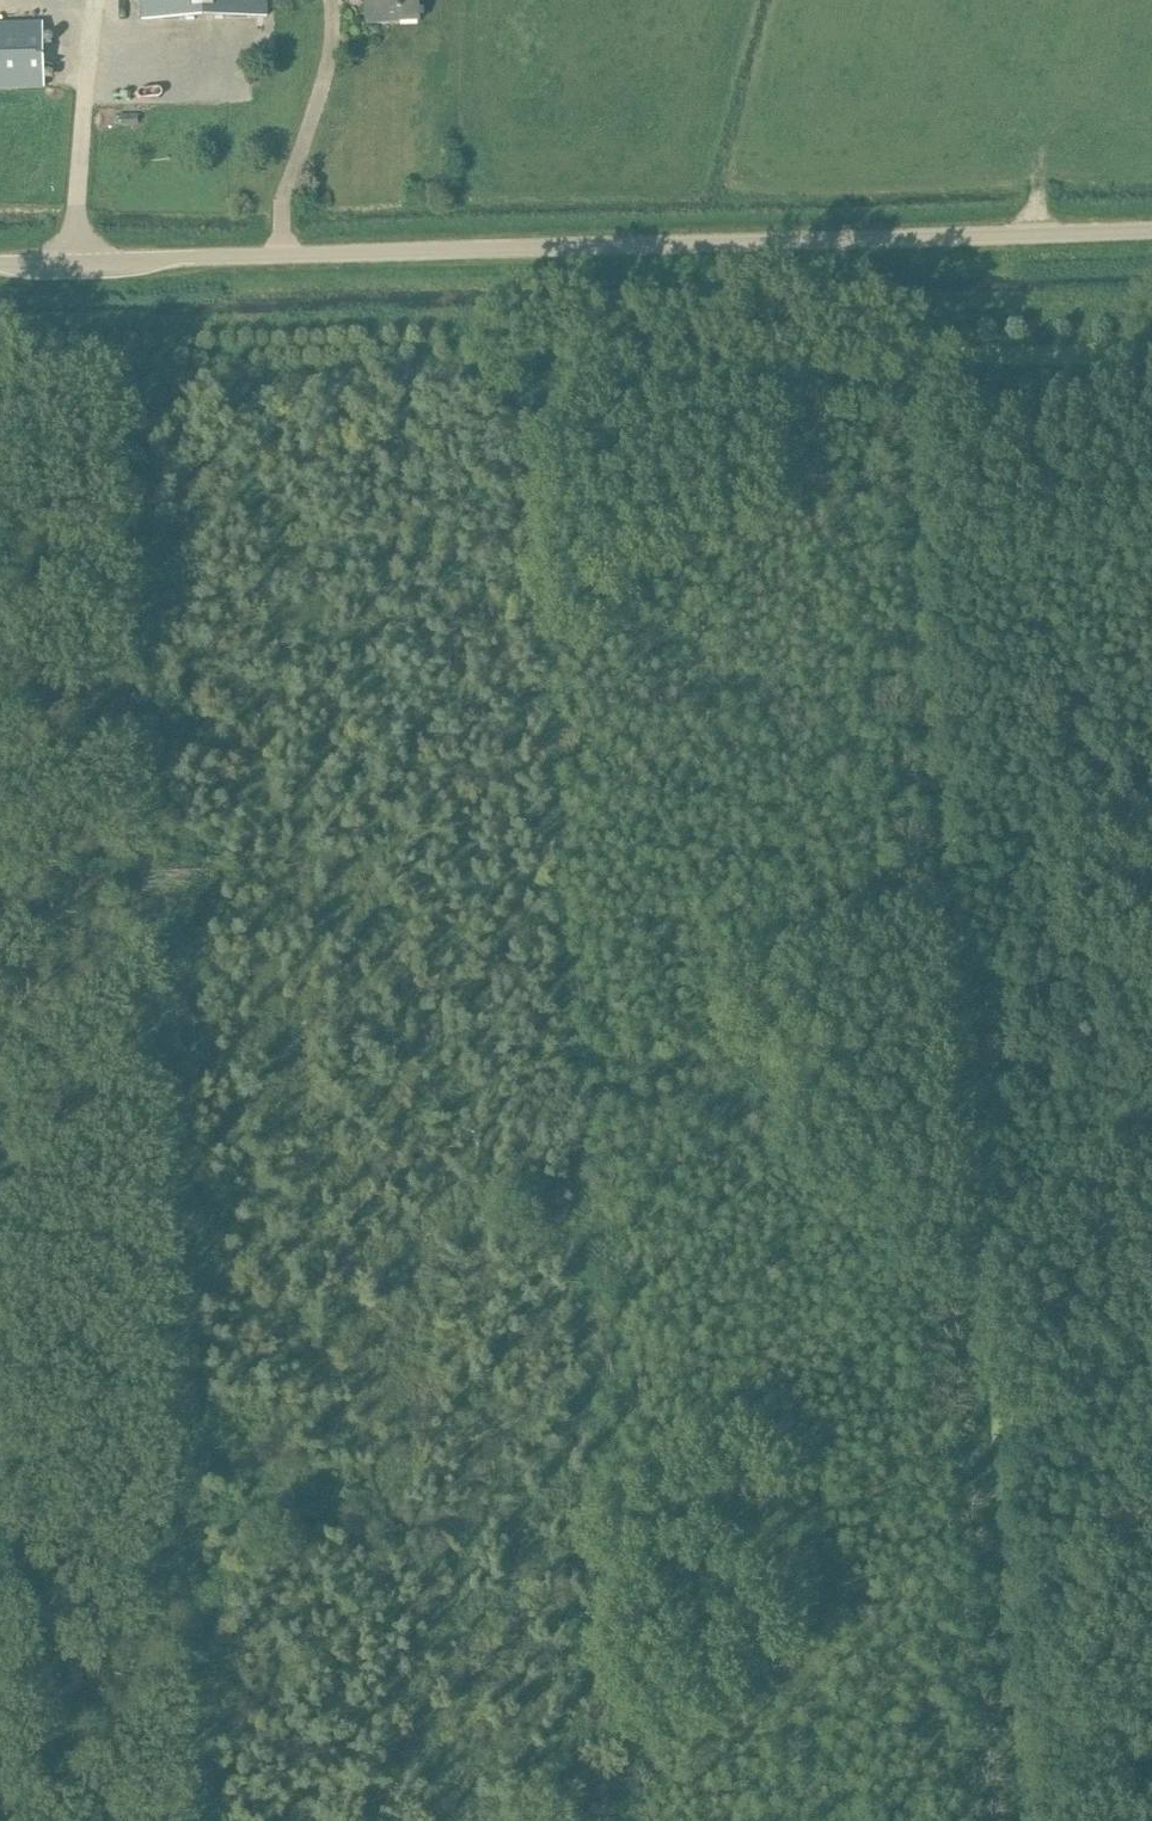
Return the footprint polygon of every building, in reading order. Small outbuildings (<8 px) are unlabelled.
[(142,19),(268,16),(267,0),(141,0),(142,19)] [(419,0),(367,0),(368,23),(389,22),(390,21),(420,20),(419,0)] [(44,87),(44,63),(42,27),(0,28),(0,86),(44,87)]
